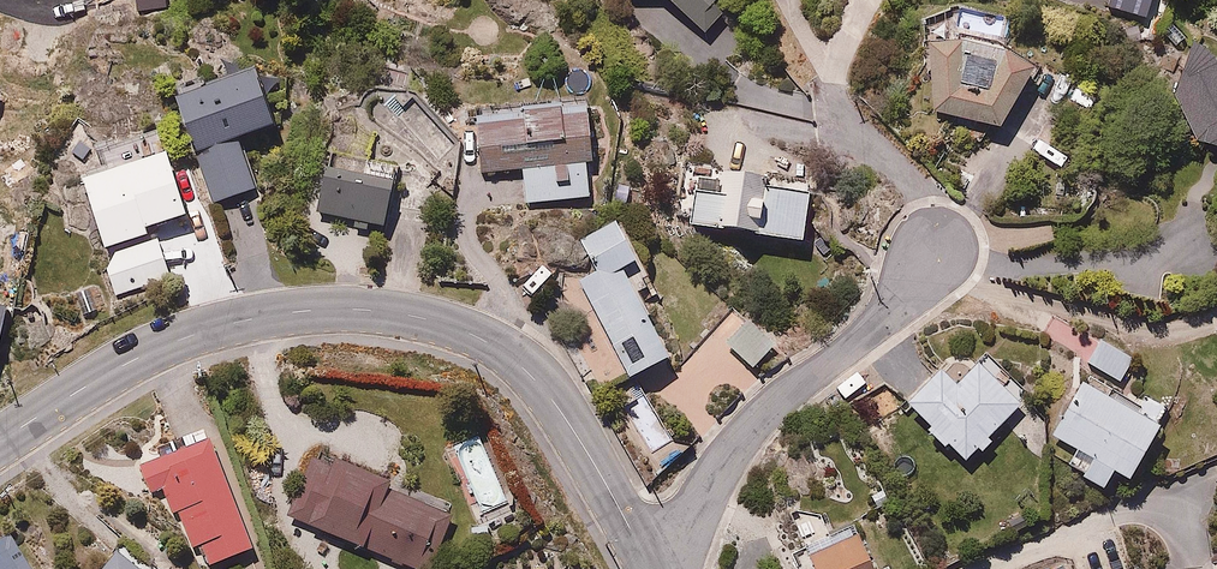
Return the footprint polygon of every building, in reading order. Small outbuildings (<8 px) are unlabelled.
[(137,11),(166,7),(165,0),(136,0),(137,11)] [(705,33),(737,0),(671,0),(705,33)] [(1108,6),(1146,17),(1152,0),(1110,0),(1108,6)] [(965,39),(934,42),(939,108),(1006,127),(1044,69),(1012,43),(965,39)] [(1195,46),(1172,95),(1197,141),(1216,145),(1216,68),(1195,46)] [(199,80),(175,89),(216,203),(259,188),(241,135),(277,122),(258,69),(202,89),(199,80)] [(485,168),(526,165),(528,201),(593,196),(590,160),(601,160),(597,109),(482,118),(485,168)] [(174,151),(84,175),(104,247),(151,234),(148,225),(191,214),(174,151)] [(393,180),(326,167),(316,212),(383,225),(393,180)] [(743,230),(749,173),(696,167),(690,224),(743,230)] [(754,185),(750,217),(766,220),(764,236),(805,242),(812,193),(754,185)] [(599,271),(582,279),(629,378),(673,357),(631,269),(645,262),(625,220),(584,240),(599,271)] [(151,234),(104,247),(116,293),(181,275),(174,247),(167,249),(163,231),(151,234)] [(708,333),(722,345),(726,340),(755,365),(776,342),(733,305),(708,333)] [(1104,338),(1090,361),(1124,382),(1138,359),(1104,338)] [(994,435),(1030,397),(989,359),(963,387),(939,365),(908,398),(935,424),(929,431),(947,447),(951,442),(971,460),(985,445),(990,450),(999,440),(994,435)] [(1121,471),(1136,479),(1175,409),(1149,395),(1141,409),(1086,378),(1054,436),(1095,459),(1086,476),(1111,490),(1121,471)] [(263,543),(222,429),(142,458),(154,493),(166,489),(189,551),(203,546),(209,562),(263,543)] [(690,452),(678,438),(652,458),(663,473),(690,452)] [(298,523),(419,568),(437,568),(456,517),(389,492),(395,477),(325,450),(298,523)] [(861,529),(814,552),(821,565),(813,568),(880,568),(861,529)] [(14,535),(0,543),(0,568),(30,568),(32,568),(14,535)] [(123,550),(107,568),(145,568),(123,550)]
